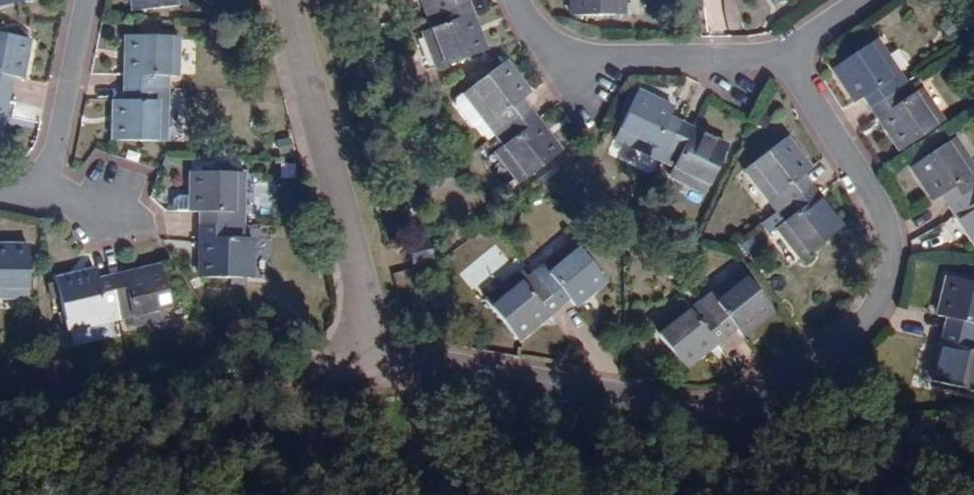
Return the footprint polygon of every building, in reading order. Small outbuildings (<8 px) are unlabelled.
[(187,5),(186,0),(133,0),(134,11),(187,5)] [(429,17),(468,2),(467,0),(423,0),(429,17)] [(571,16),(625,15),(625,0),(571,0),(571,16)] [(437,70),(486,52),(468,2),(429,17),(434,29),(424,32),(437,70)] [(955,16),(942,27),(952,39),(965,29),(955,16)] [(0,34),(0,87),(9,89),(12,78),(22,79),(28,40),(0,34)] [(178,37),(127,36),(125,88),(167,89),(167,77),(178,77),(178,37)] [(855,103),(865,97),(871,107),(905,84),(876,39),(833,69),(855,103)] [(464,94),(496,135),(529,110),(521,99),(530,93),(506,62),(464,94)] [(912,93),(905,84),(871,107),(900,151),(944,121),(921,88),(912,93)] [(9,89),(0,87),(0,137),(9,89)] [(112,140),(166,143),(167,89),(125,88),(125,101),(114,100),(112,140)] [(614,139),(662,161),(680,124),(669,119),(673,109),(637,92),(614,139)] [(518,184),(561,152),(529,110),(496,135),(504,146),(495,151),(518,184)] [(705,193),(726,146),(680,124),(662,161),(672,166),(669,176),(705,193)] [(744,170),(776,213),(811,186),(803,176),(811,169),(787,138),(744,170)] [(942,195),(949,205),(973,188),(973,167),(954,138),(911,167),(934,200),(942,195)] [(201,214),(201,225),(243,227),(243,174),(192,173),(190,213),(201,214)] [(800,261),(842,227),(811,186),(776,213),(783,222),(775,228),(800,261)] [(949,205),(973,242),(973,188),(949,205)] [(253,240),(242,239),(243,227),(201,225),(200,278),(254,280),(253,240)] [(414,265),(433,260),(427,242),(408,245),(414,265)] [(607,282),(571,242),(532,275),(559,307),(569,300),(574,308),(607,282)] [(29,245),(0,245),(0,298),(28,298),(29,245)] [(173,318),(161,267),(110,278),(119,319),(130,316),(134,326),(173,318)] [(56,279),(68,331),(119,319),(110,278),(99,281),(97,270),(56,279)] [(774,311),(740,272),(699,305),(725,338),(735,330),(742,337),(774,311)] [(518,340),(559,307),(532,275),(521,283),(514,275),(485,300),(518,340)] [(948,319),(945,331),(973,338),(973,284),(947,277),(938,316),(948,319)] [(683,369),(725,338),(699,305),(689,313),(683,302),(651,327),(683,369)] [(945,331),(933,381),(973,391),(973,338),(945,331)]
